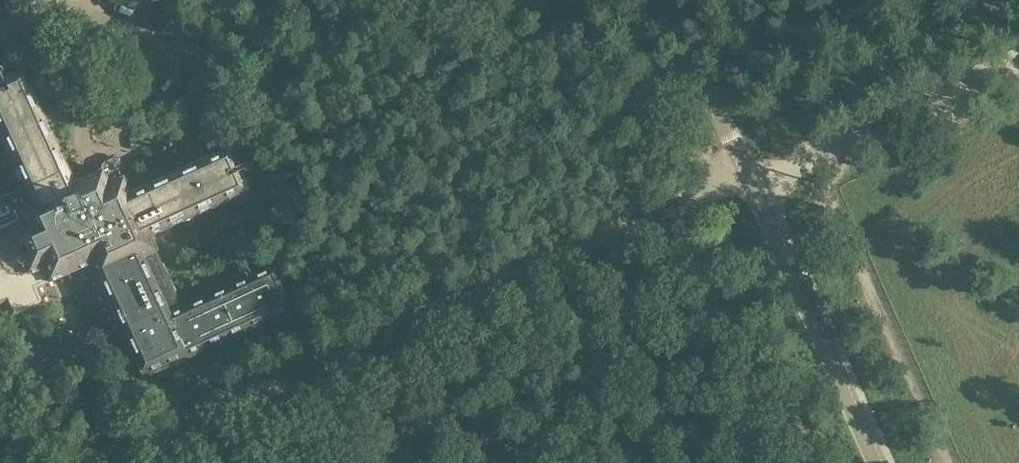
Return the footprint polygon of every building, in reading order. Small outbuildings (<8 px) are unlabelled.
[(249,192),(228,147),(129,192),(120,173),(119,172),(109,168),(107,169),(107,168),(73,183),(22,70),(0,80),(0,143),(21,189),(0,198),(0,305),(5,302),(12,316),(43,302),(35,288),(91,263),(143,378),(294,309),(273,264),(181,307),(149,237),(249,192)]
